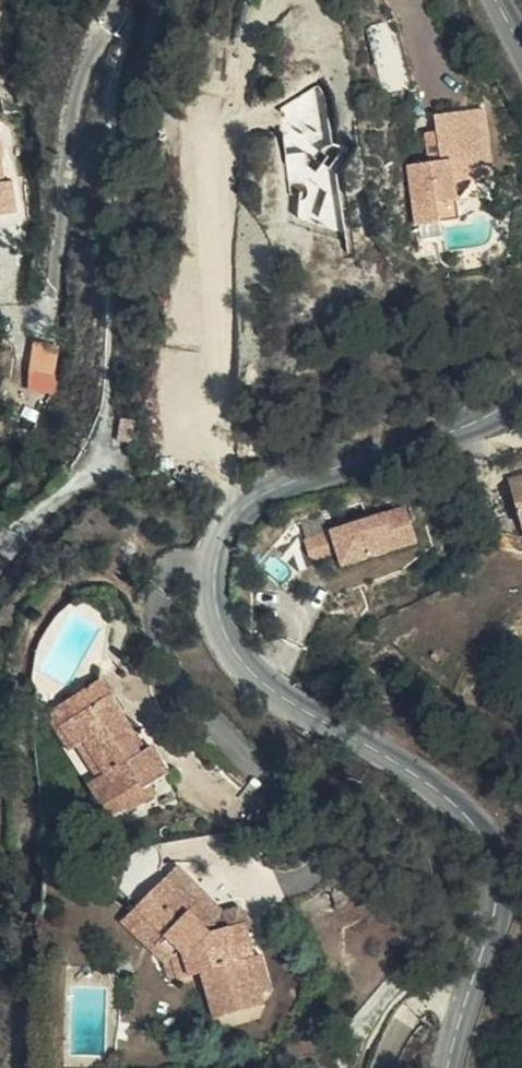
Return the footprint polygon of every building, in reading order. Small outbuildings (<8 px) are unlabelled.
[(416,91),(395,18),(364,27),(383,100),(416,91)] [(484,108),(477,109),(485,178),(494,177),(484,108)] [(485,178),(477,109),(434,116),(436,132),(437,144),(425,146),(427,164),(407,166),(416,226),(437,224),(441,224),(439,204),(457,202),(454,183),(485,178)] [(437,144),(436,132),(422,134),(425,146),(437,144)] [(29,225),(27,189),(14,189),(10,145),(0,145),(0,226),(29,225)] [(500,188),(504,187),(517,185),(515,175),(498,177),(500,188)] [(517,185),(504,187),(506,202),(519,200),(517,185)] [(460,221),(457,202),(439,204),(441,224),(460,221)] [(437,224),(416,226),(419,241),(439,238),(437,224)] [(56,385),(56,354),(33,354),(34,386),(56,385)] [(121,419),(118,443),(131,446),(134,421),(121,419)] [(515,530),(521,528),(521,478),(503,484),(515,530)] [(432,484),(420,489),(424,497),(435,491),(432,484)] [(424,497),(420,489),(394,500),(402,516),(428,504),(424,497)] [(309,556),(335,553),(331,518),(305,521),(309,556)] [(62,725),(77,748),(88,742),(105,772),(89,782),(110,817),(123,807),(127,812),(157,794),(151,785),(169,774),(151,746),(143,750),(139,754),(129,738),(134,735),(101,681),(67,702),(75,717),(62,725)] [(70,752),(77,748),(62,725),(75,717),(67,702),(48,715),(70,752)] [(139,754),(143,750),(134,735),(129,738),(139,754)] [(156,843),(135,847),(118,859),(110,876),(137,906),(163,880),(156,843)] [(179,867),(167,878),(218,930),(244,924),(246,931),(254,923),(239,907),(222,911),(179,867)] [(163,880),(137,906),(165,935),(156,943),(174,962),(179,980),(203,974),(215,1017),(263,1005),(260,994),(270,992),(261,956),(253,957),(246,931),(244,924),(218,930),(167,878),(163,880)] [(165,935),(137,906),(123,921),(166,966),(171,982),(179,980),(174,962),(156,943),(165,935)]
